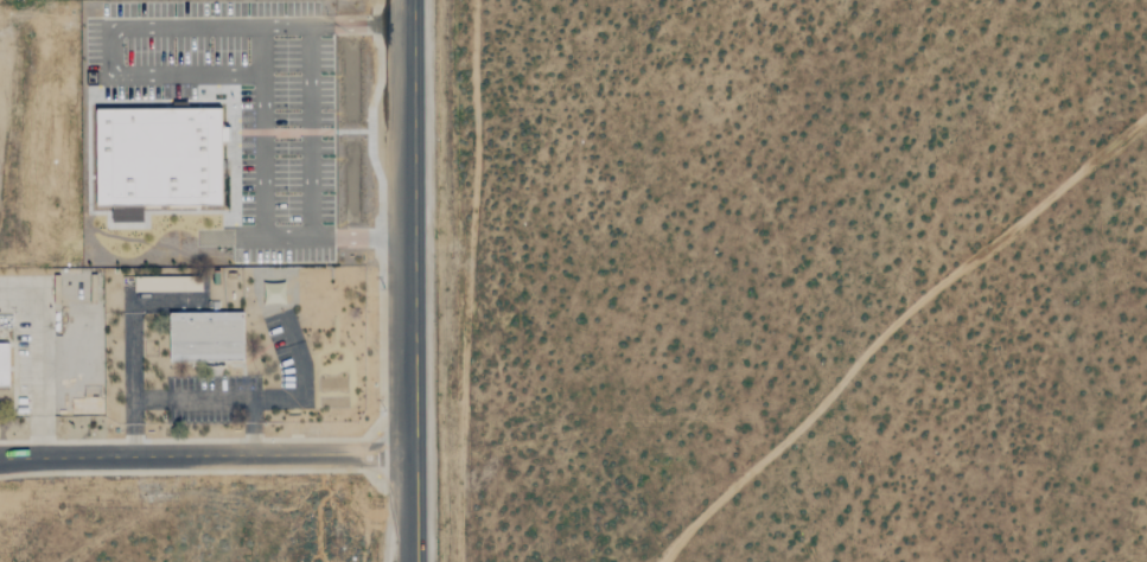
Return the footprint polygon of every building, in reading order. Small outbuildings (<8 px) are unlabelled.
[(223,206),(222,143),(229,143),(229,128),(222,128),(222,109),(97,110),(98,207),(113,207),(113,229),(129,229),(128,224),(143,224),(143,207),(223,206)] [(169,315),(170,363),(244,362),(243,313),(169,315)] [(9,389),(0,389),(0,343),(9,343),(9,389)]
